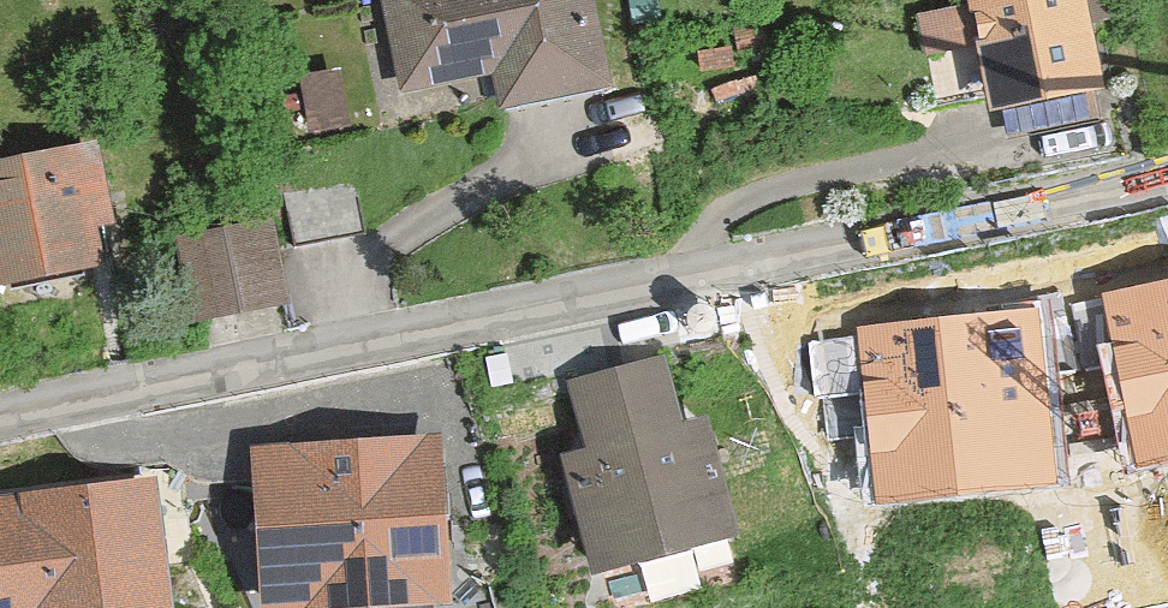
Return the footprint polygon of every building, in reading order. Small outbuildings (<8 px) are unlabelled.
[(407,97),(497,78),(506,117),(619,92),(599,0),(386,0),(407,97)] [(928,37),(942,106),(1096,74),(1088,33),(1102,30),(1096,0),(1019,0),(973,9),(976,27),(928,37)] [(344,76),(305,85),(317,136),(355,127),(344,76)] [(0,172),(0,294),(1,296),(113,271),(104,232),(119,228),(102,150),(0,172)] [(276,223),(180,243),(198,328),(294,308),(276,223)] [(1107,293),(1136,453),(1167,447),(1167,282),(1107,293)] [(1036,307),(854,329),(874,502),(1057,480),(1036,307)] [(575,389),(587,432),(685,403),(672,361),(575,389)] [(685,403),(587,432),(595,457),(571,464),(605,580),(752,536),(718,421),(692,429),(685,403)] [(447,424),(252,439),(265,605),(459,590),(447,424)] [(0,505),(0,607),(179,607),(162,483),(0,505)]
